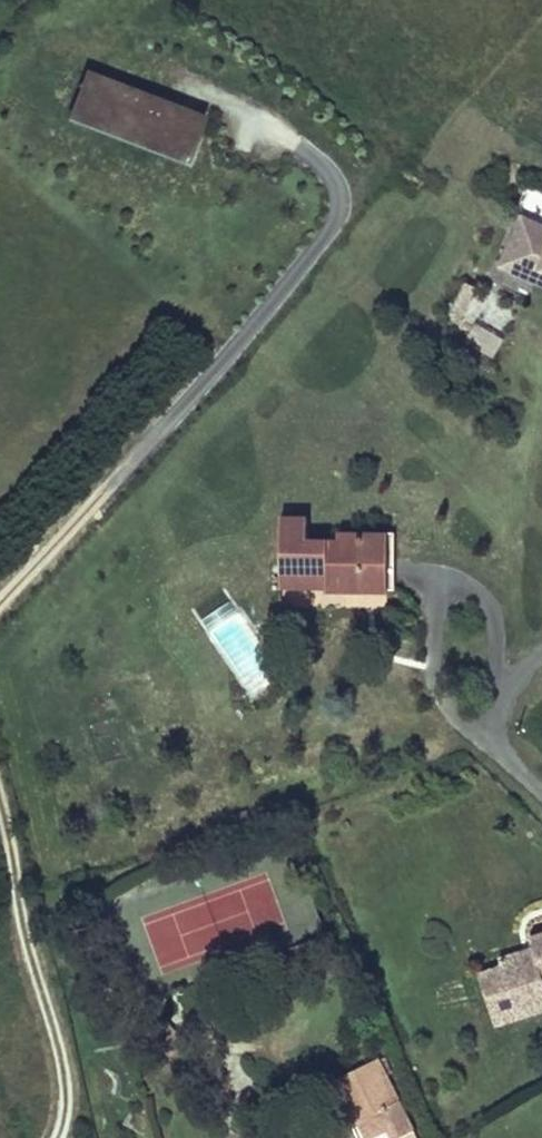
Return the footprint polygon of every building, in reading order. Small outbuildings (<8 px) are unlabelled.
[(84,77),(66,123),(189,171),(207,125),(84,77)] [(536,183),(525,209),(530,211),(541,217),(541,186),(536,183)] [(530,211),(524,227),(533,231),(530,237),(541,242),(541,217),(530,211)] [(530,237),(533,231),(524,227),(507,264),(541,279),(541,242),(530,237)] [(469,319),(484,287),(473,282),(458,313),(469,319)] [(310,510),(285,510),(283,598),(389,601),(391,537),(366,536),(366,527),(342,526),(342,534),(309,533),(310,510)] [(366,536),(391,537),(391,527),(366,527),(366,536)] [(533,935),(536,946),(538,951),(529,954),(527,949),(503,956),(505,964),(482,971),(491,997),(514,990),(533,998),(541,995),(541,932),(533,935)] [(541,1010),(541,995),(533,998),(514,990),(491,997),(499,1023),(541,1010)] [(388,1100),(399,1119),(409,1137),(428,1137),(380,1050),(344,1070),(366,1112),(388,1100)] [(366,1112),(344,1070),(331,1078),(353,1120),(366,1112)] [(399,1119),(388,1100),(366,1112),(376,1131),(399,1119)]
